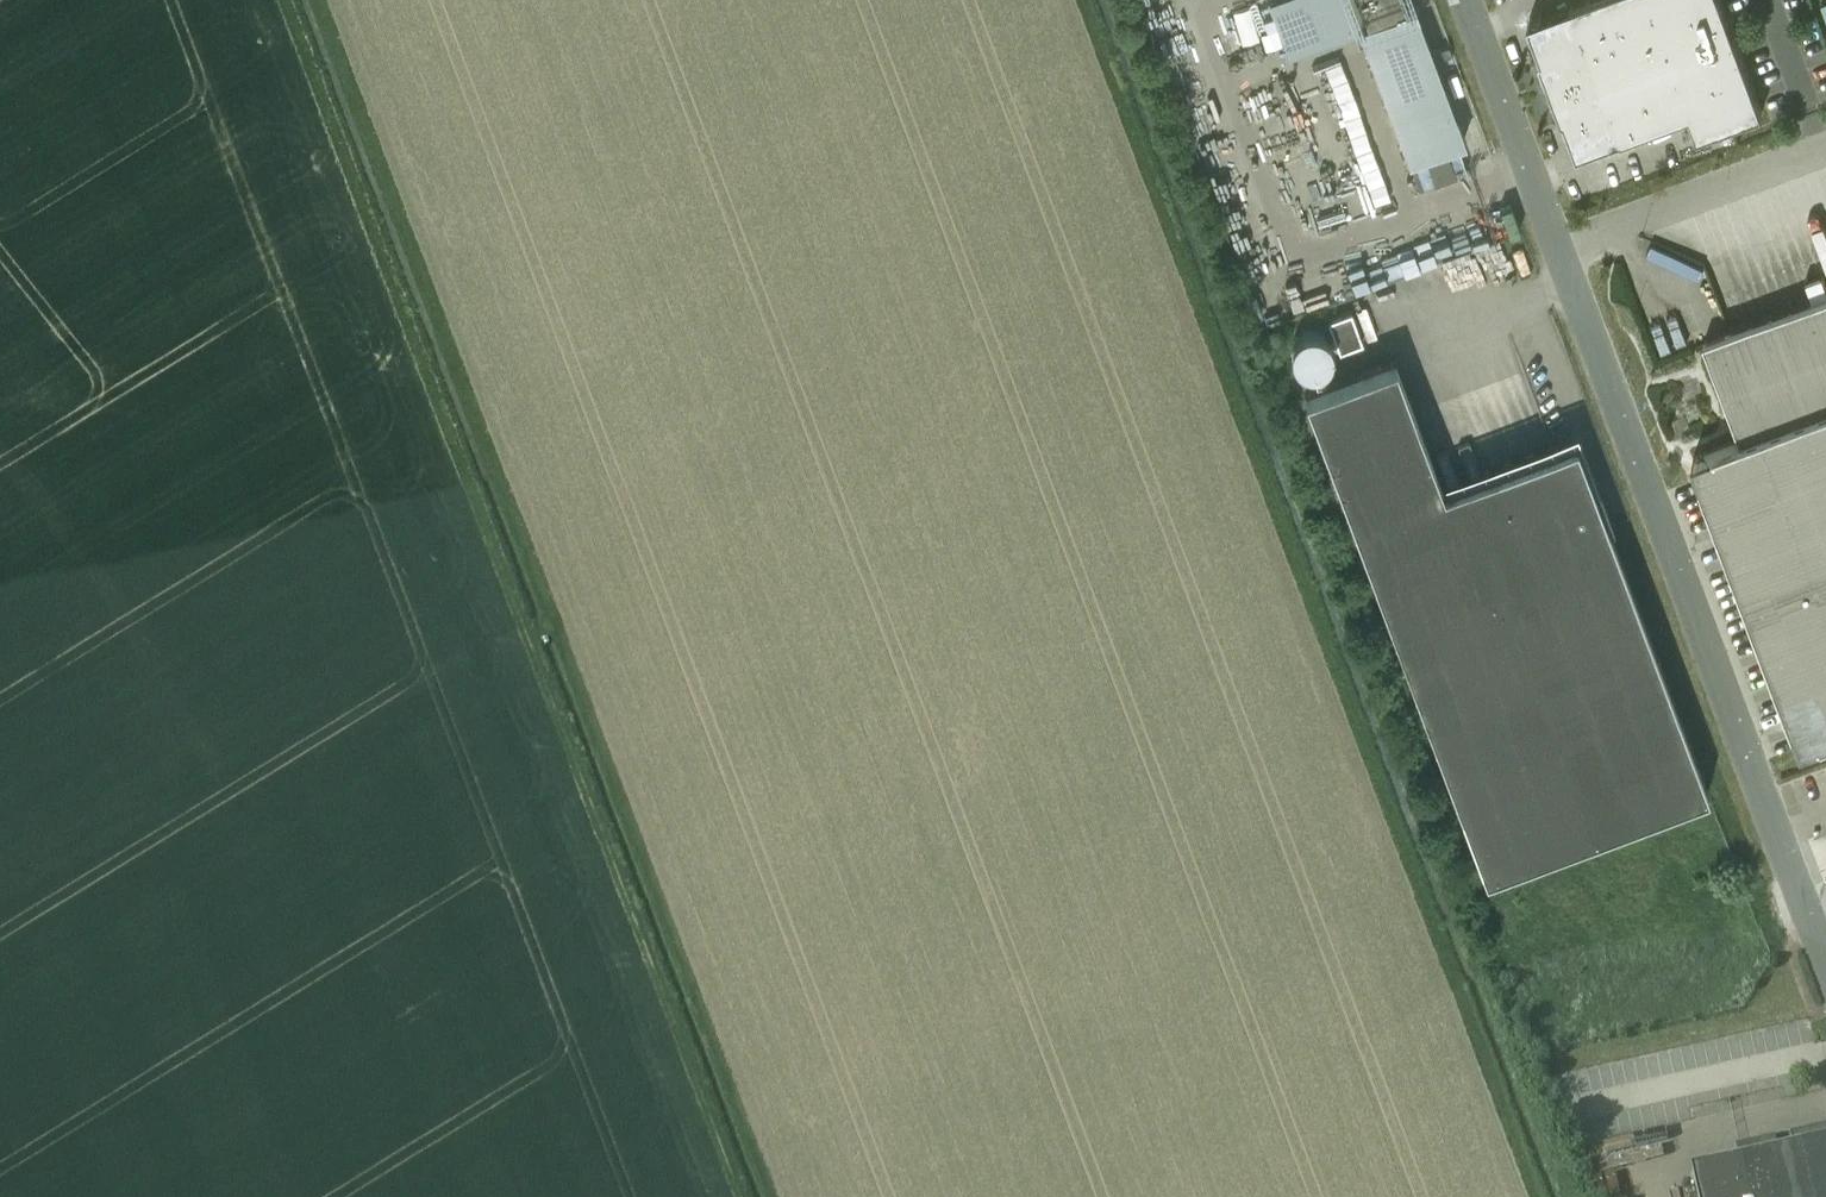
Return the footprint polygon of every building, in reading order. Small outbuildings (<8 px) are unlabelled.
[(1403,0),(1270,0),(1290,52),(1356,27),(1354,20),(1364,16),(1368,27),(1361,29),(1411,163),(1465,143),(1451,105),(1444,108),(1440,97),(1447,95),(1433,57),(1426,60),(1422,49),(1429,47),(1415,9),(1407,12),(1403,0)] [(1573,8),(1528,25),(1542,61),(1540,61),(1540,63),(1563,123),(1565,122),(1578,158),(1623,141),(1622,136),(1689,112),(1699,138),(1762,115),(1720,0),(1596,0),(1573,8)] [(1815,281),(1822,298),(1825,297),(1825,276),(1815,281)] [(1705,343),(1742,441),(1694,459),(1803,749),(1825,740),(1825,297),(1705,343)] [(1363,341),(1351,310),(1328,319),(1340,350),(1363,341)] [(1332,353),(1332,350),(1332,349),(1331,346),(1330,343),(1330,341),(1328,338),(1326,336),(1325,335),(1323,333),(1321,332),(1319,331),(1316,330),(1314,329),(1311,329),(1310,329),(1306,329),(1303,330),(1302,331),(1299,332),(1298,333),(1296,335),(1294,337),(1293,339),(1291,341),(1291,343),(1290,346),(1289,347),(1289,351),(1290,354),(1290,355),(1290,357),(1291,360),(1293,362),(1294,363),(1296,366),(1298,368),(1300,369),(1303,370),(1306,371),(1307,371),(1312,371),(1315,371),(1318,370),(1319,370),(1321,369),(1323,367),(1326,365),(1327,364),(1328,361),(1330,359),(1331,357),(1331,354),(1332,353)] [(1708,793),(1577,441),(1444,490),(1396,362),(1306,396),(1486,876),(1708,793)] [(1793,1144),(1793,1146),(1778,1150),(1778,1147),(1738,1156),(1740,1165),(1694,1175),(1699,1196),(1825,1196),(1825,1136),(1793,1144)]
